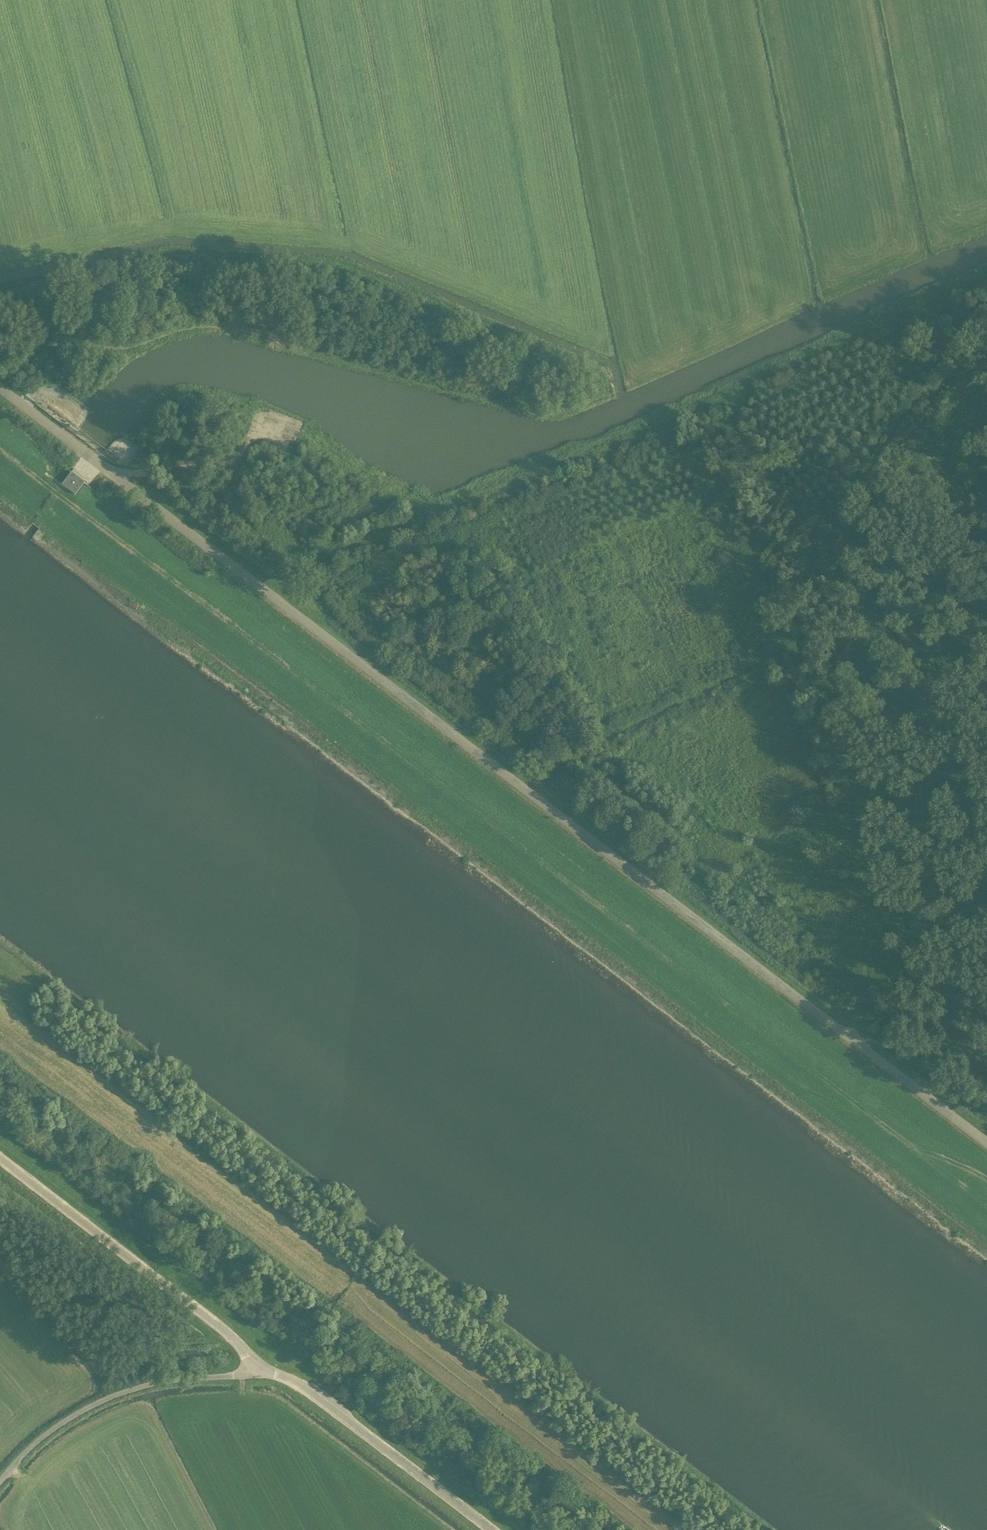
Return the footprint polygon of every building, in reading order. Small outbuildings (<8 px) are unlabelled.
[(84,482),(71,472),(61,484),(74,494),(75,494),(84,482)]
